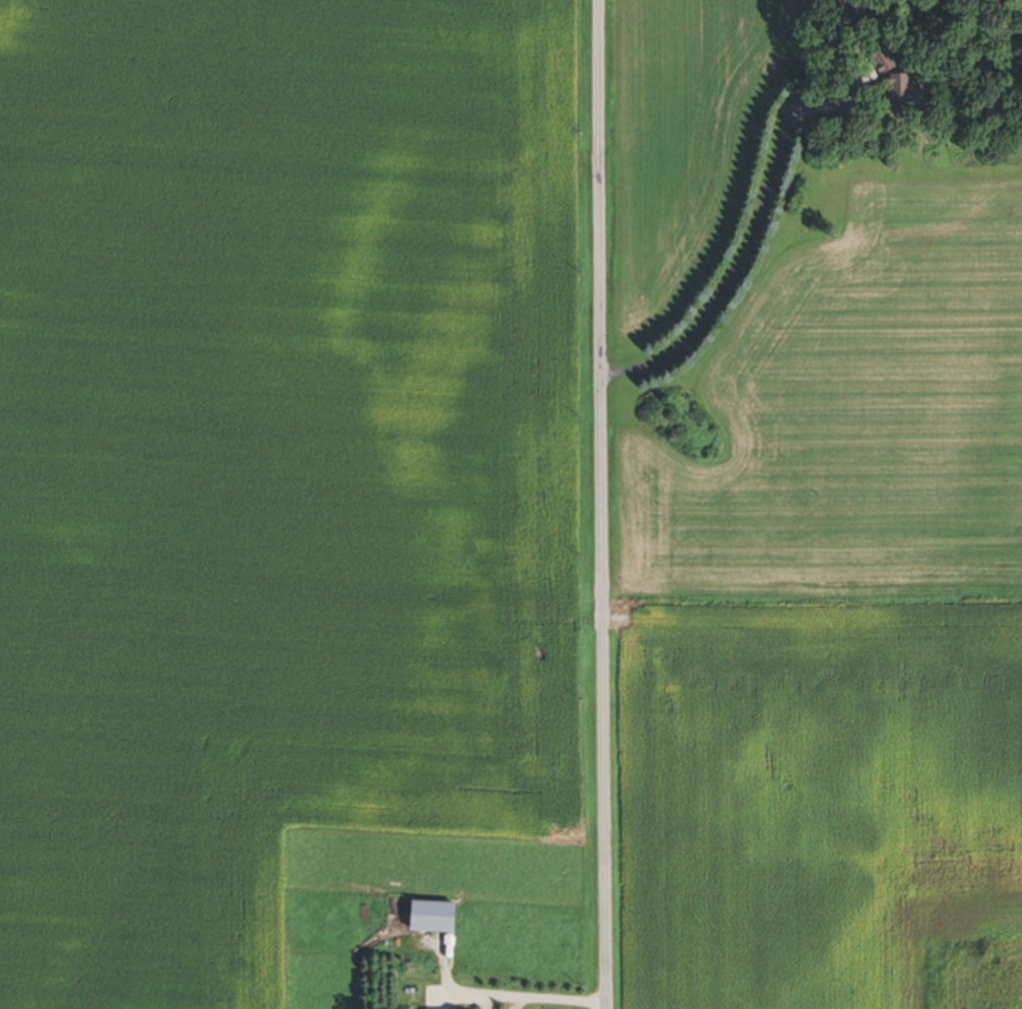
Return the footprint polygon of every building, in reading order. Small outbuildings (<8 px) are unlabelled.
[(911,112),(911,86),(899,86),(899,76),(890,76),(889,54),(874,54),(875,113),(911,112)] [(451,904),(406,903),(405,933),(451,935),(451,904)]
